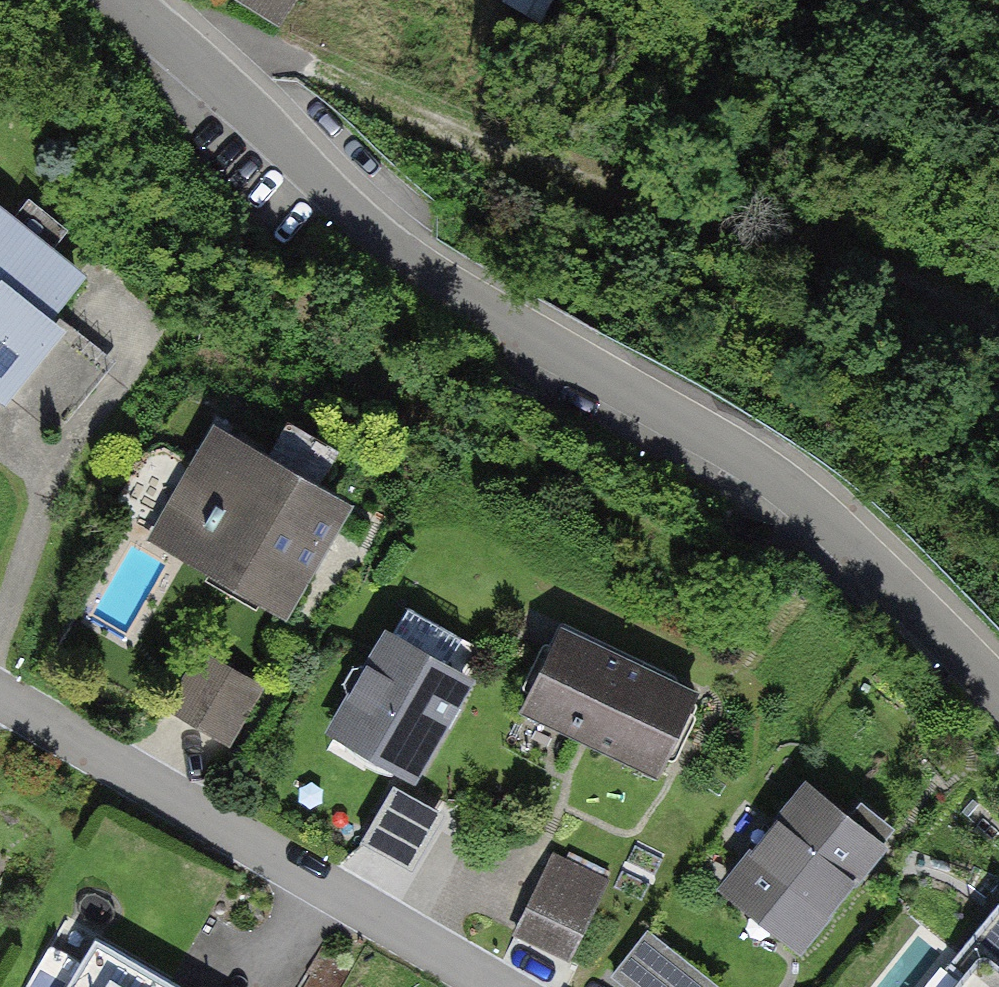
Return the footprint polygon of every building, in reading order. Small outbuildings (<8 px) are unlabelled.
[(0,216),(0,387),(57,433),(107,371),(42,319),(76,277),(0,216)] [(345,510),(218,436),(157,541),(284,615),(345,510)] [(329,742),(412,790),(478,675),(395,627),(329,742)] [(711,703),(562,636),(526,716),(674,783),(711,703)] [(257,686),(201,654),(170,709),(226,740),(257,686)] [(392,787),(362,839),(403,863),(433,811),(392,787)] [(729,886),(799,943),(877,848),(807,791),(729,886)] [(606,880),(555,856),(517,933),(568,958),(606,880)] [(953,986),(998,986),(998,911),(996,909),(943,973),(956,984),(953,986)] [(647,933),(615,975),(630,986),(714,986),(715,986),(647,933)] [(94,946),(70,986),(165,986),(94,946)]
